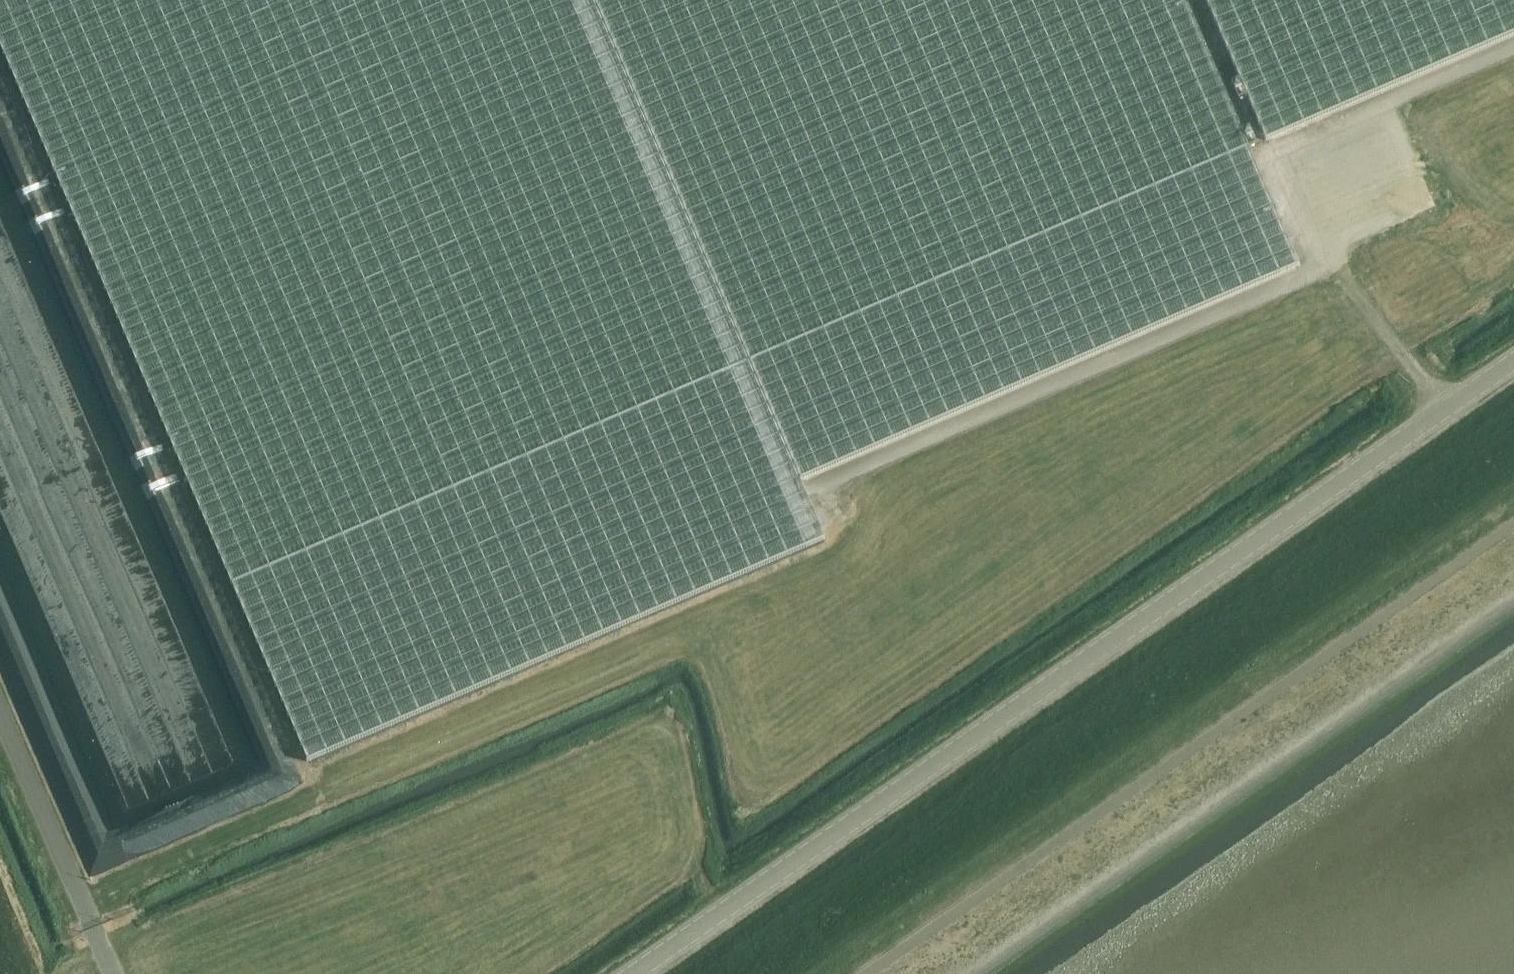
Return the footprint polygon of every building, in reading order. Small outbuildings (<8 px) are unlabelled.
[(1183,0),(0,0),(0,45),(308,762),(825,540),(800,482),(1298,267),(1183,0)] [(1266,142),(1513,35),(1513,0),(1205,0),(1266,142)]
